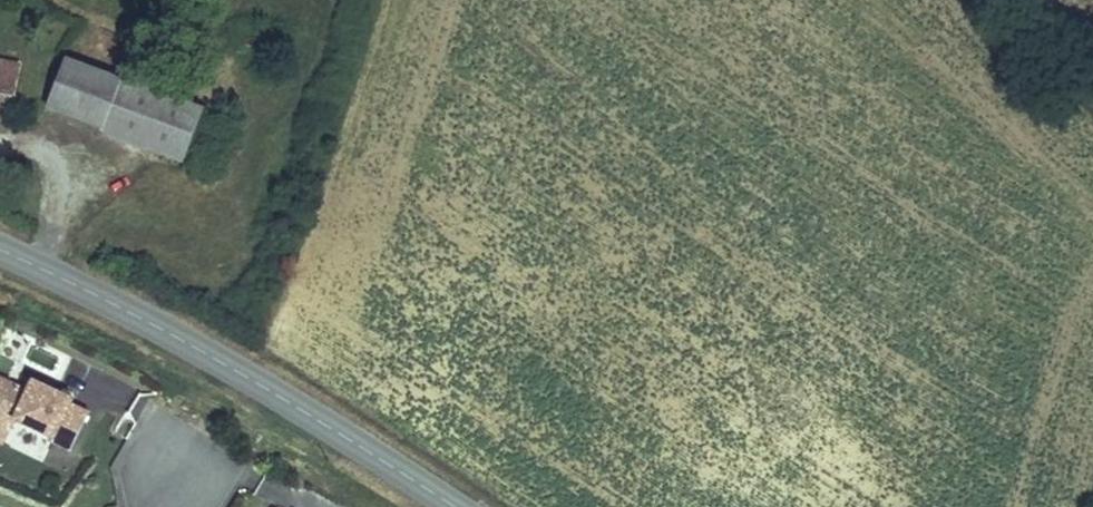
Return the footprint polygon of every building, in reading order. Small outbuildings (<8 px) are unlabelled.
[(156,90),(55,49),(35,94),(87,116),(92,122),(137,140),(156,90)] [(6,85),(15,56),(0,52),(0,83),(6,85)] [(156,90),(137,140),(169,152),(189,104),(156,90)] [(0,372),(0,413),(11,418),(13,414),(53,432),(51,438),(74,448),(93,408),(74,400),(80,389),(30,369),(23,382),(0,372)]
